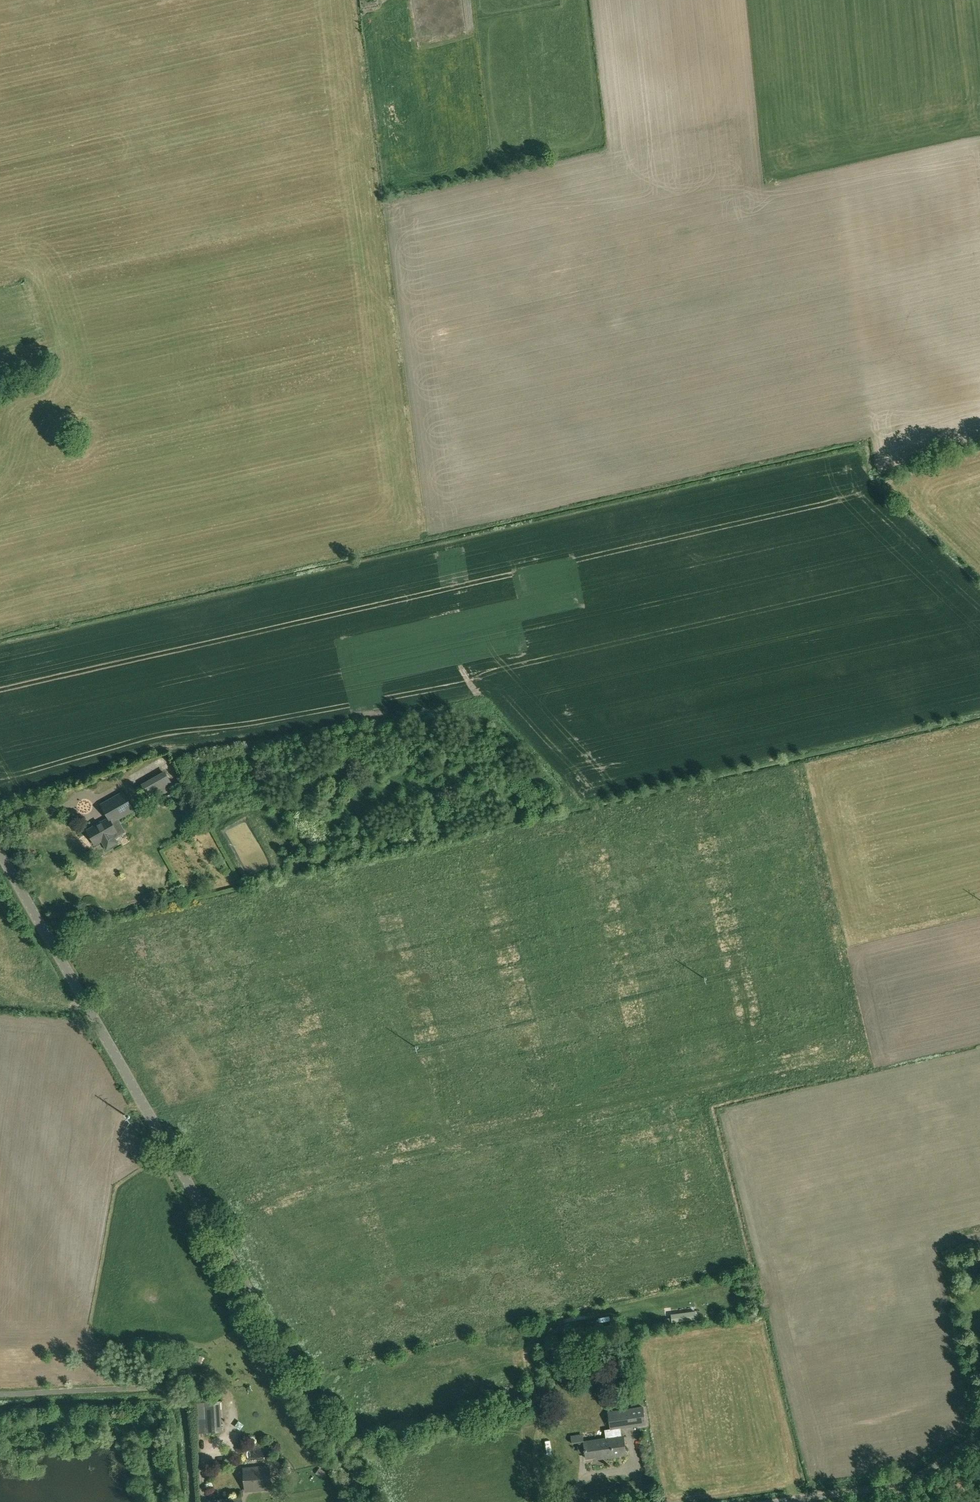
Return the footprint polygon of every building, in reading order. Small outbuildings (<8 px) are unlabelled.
[(154,764),(148,769),(151,773),(135,785),(149,802),(171,786),(154,764)] [(118,833),(115,828),(112,823),(134,810),(123,792),(101,804),(109,818),(87,830),(95,844),(102,840),(107,849),(117,843),(113,836),(118,833)] [(219,1431),(217,1400),(193,1401),(195,1432),(219,1431)] [(608,1412),(611,1430),(612,1430),(613,1438),(610,1439),(613,1456),(626,1454),(623,1436),(622,1437),(620,1428),(646,1425),(643,1407),(608,1412)] [(604,1457),(613,1456),(610,1439),(613,1438),(612,1430),(611,1430),(605,1430),(607,1439),(584,1442),(586,1458),(603,1455),(604,1457)] [(269,1466),(244,1468),(246,1491),(271,1489),(269,1466)]
